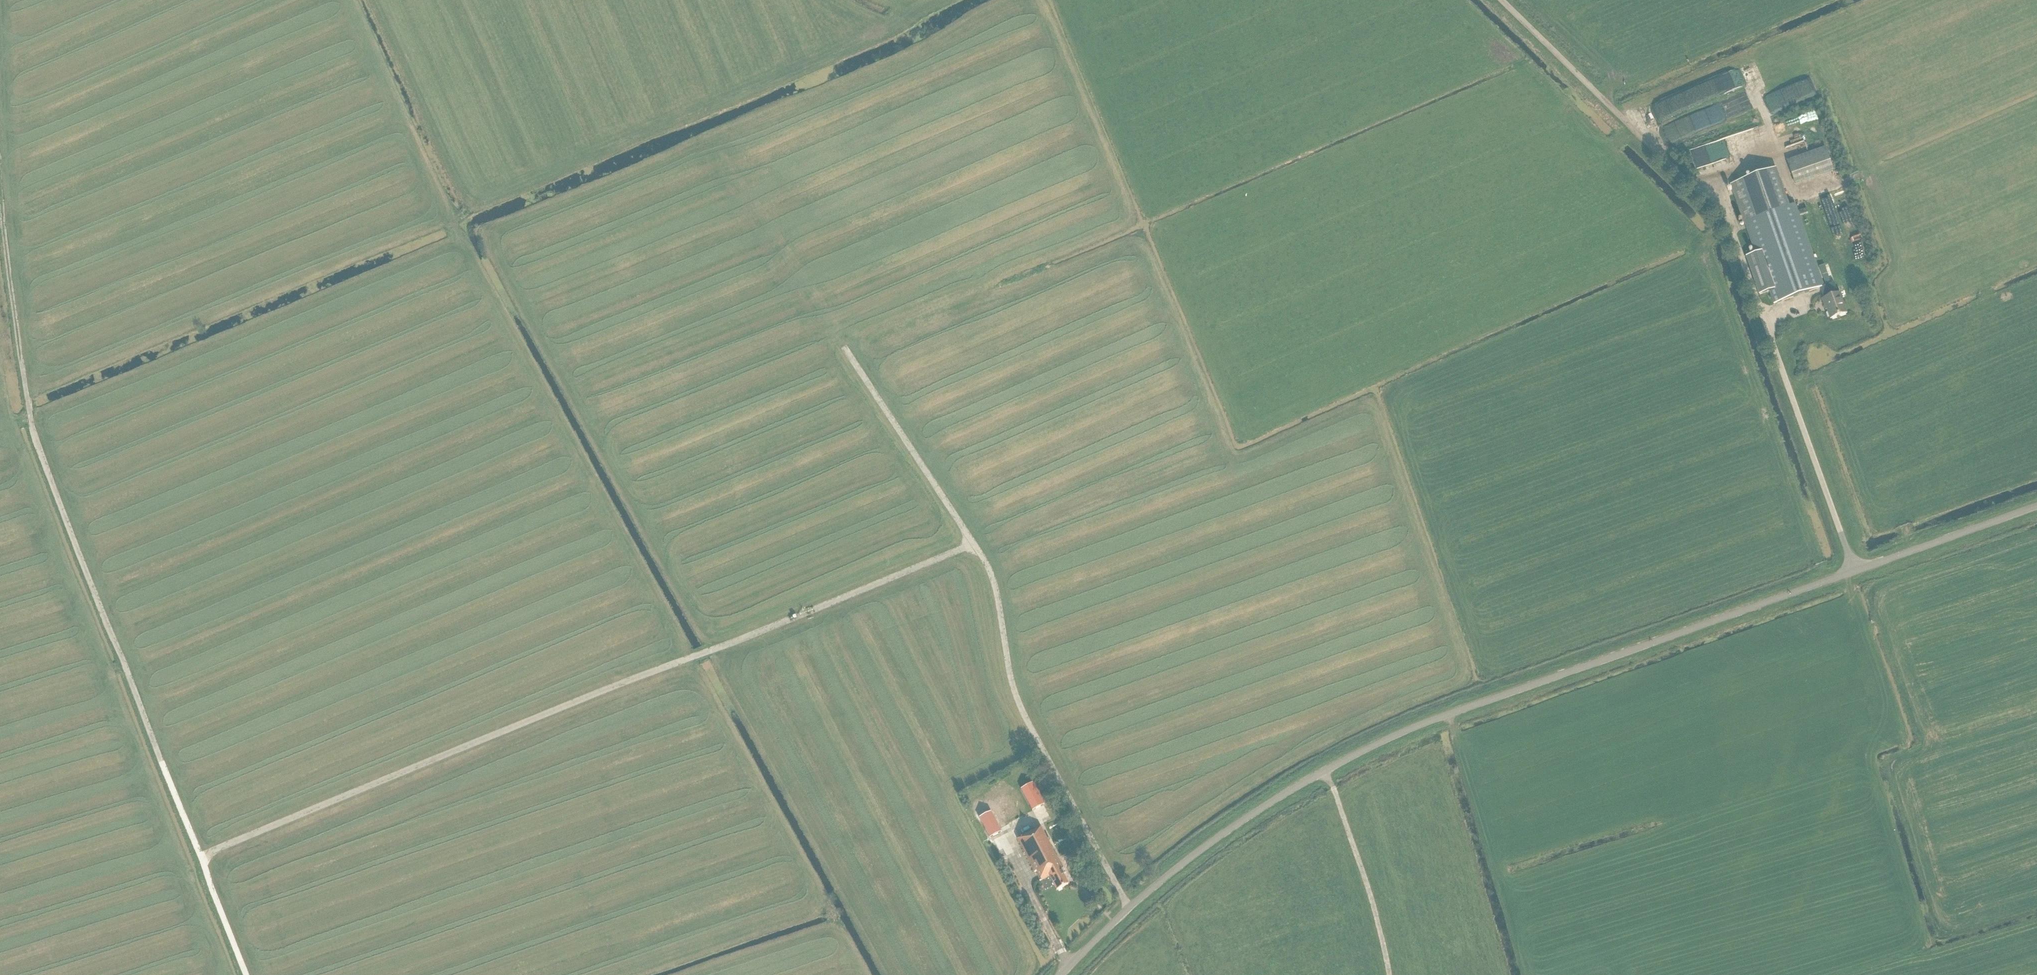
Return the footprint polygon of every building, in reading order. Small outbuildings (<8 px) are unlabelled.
[(1771,112),(1816,98),(1810,79),(1765,93),(1771,112)] [(1662,120),(1670,115),(1662,100),(1653,105),(1662,120)] [(1697,130),(1728,117),(1722,101),(1691,114),(1697,130)] [(1833,170),(1825,148),(1787,161),(1795,184),(1833,170)] [(1770,291),(1774,305),(1820,288),(1824,299),(1822,299),(1825,307),(1826,306),(1831,320),(1847,313),(1840,294),(1839,294),(1834,283),(1825,286),(1795,204),(1790,206),(1777,168),(1730,184),(1743,223),(1746,222),(1759,260),(1749,263),(1760,294),(1770,291)] [(1033,784),(1020,790),(1031,812),(1043,806),(1033,784)] [(991,813),(978,819),(988,839),(1000,833),(991,813)] [(1056,890),(1068,885),(1061,870),(1062,869),(1041,826),(1017,838),(1034,872),(1036,871),(1041,880),(1049,876),(1056,890)]
